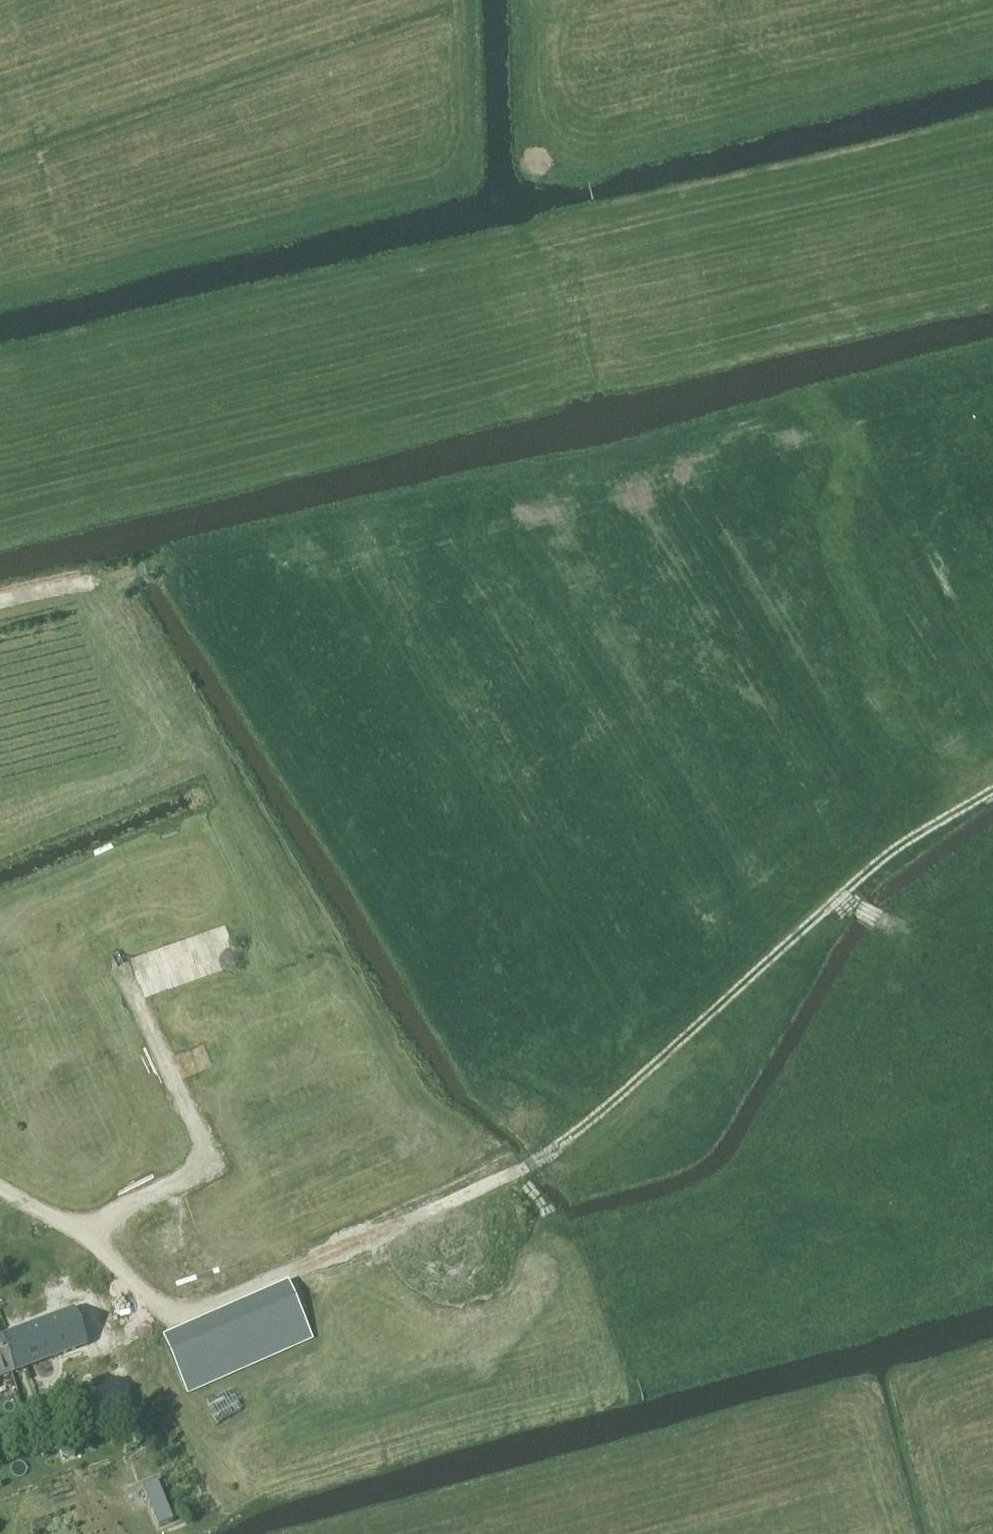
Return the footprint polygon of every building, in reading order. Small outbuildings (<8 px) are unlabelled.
[(0,1338),(0,1339),(13,1374),(86,1347),(72,1311),(0,1338)] [(13,1374),(0,1339),(0,1379),(13,1374)] [(57,1442),(62,1456),(68,1458),(75,1456),(78,1450),(73,1436),(67,1433),(60,1435),(57,1442)] [(157,1480),(142,1486),(159,1528),(174,1522),(157,1480)]
